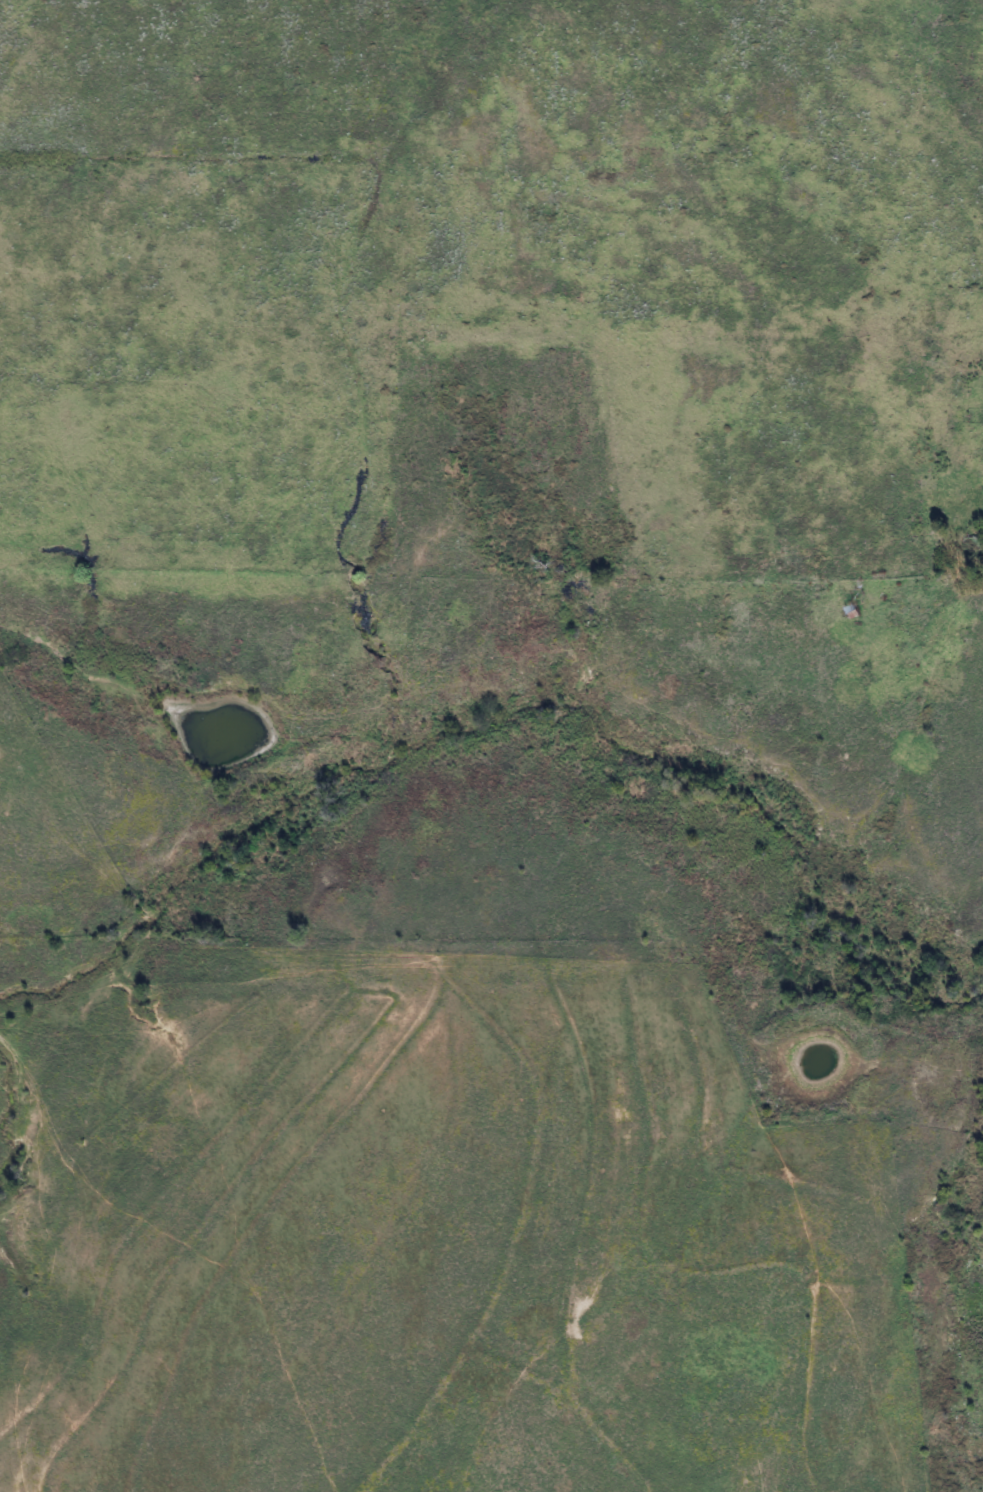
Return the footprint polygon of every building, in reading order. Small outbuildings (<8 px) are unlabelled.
[(841,610),(846,620),(856,616),(851,605),(841,610)]
